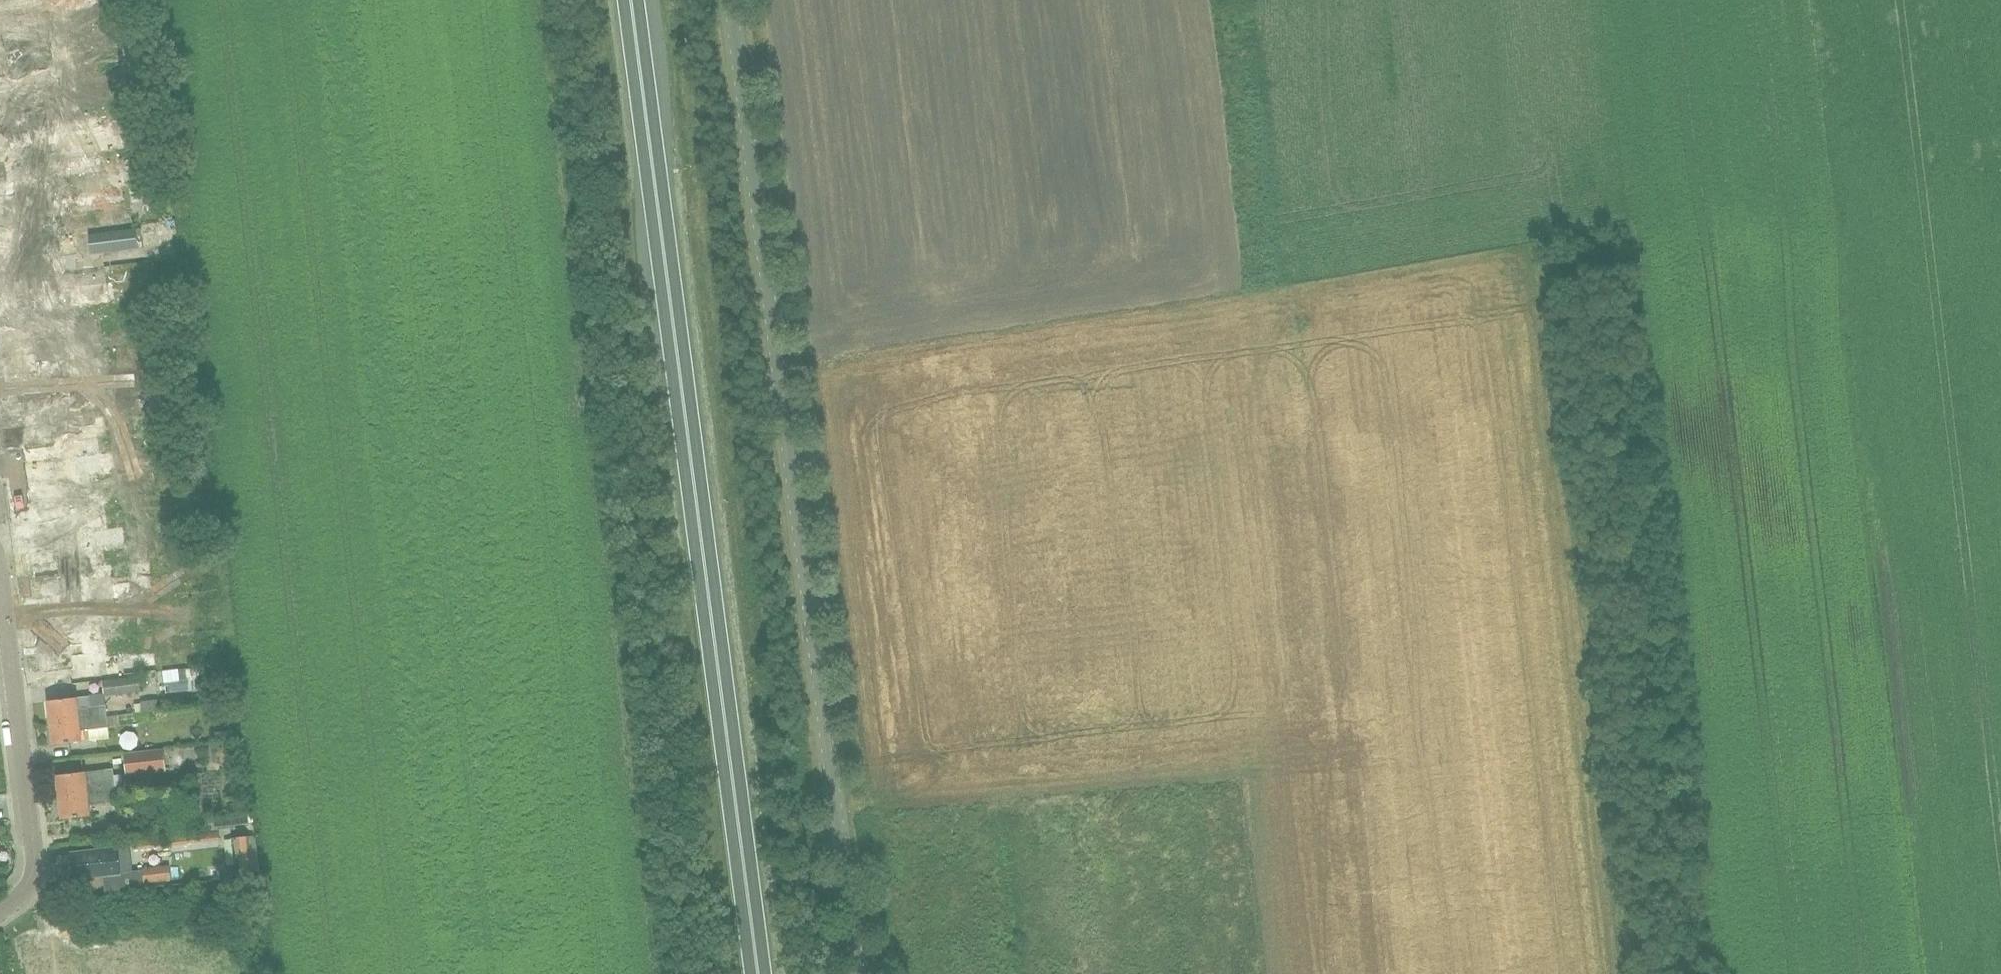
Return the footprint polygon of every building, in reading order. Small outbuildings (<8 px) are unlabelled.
[(62,9),(93,5),(93,0),(61,0),(62,9)] [(0,32),(0,54),(27,51),(26,42),(14,44),(12,31),(0,32)] [(0,54),(0,78),(30,75),(29,68),(60,64),(58,47),(27,51),(0,54)] [(41,70),(42,81),(63,80),(63,69),(41,70)] [(36,106),(59,100),(55,88),(33,94),(36,106)] [(6,97),(0,97),(0,150),(8,150),(6,97)] [(61,105),(22,109),(25,133),(76,127),(75,117),(63,119),(61,105)] [(76,127),(25,133),(28,156),(67,151),(65,138),(77,137),(76,127)] [(67,151),(28,156),(31,178),(81,172),(80,162),(68,164),(67,151)] [(0,171),(0,217),(18,215),(16,170),(0,171)] [(81,172),(31,178),(33,201),(84,195),(81,172)] [(84,195),(33,201),(36,224),(75,220),(73,206),(85,204),(84,195)] [(92,255),(139,248),(136,228),(89,235),(92,255)] [(0,256),(3,279),(53,272),(51,250),(0,256)] [(53,272),(3,279),(5,301),(44,297),(43,284),(55,282),(53,272)] [(68,319),(8,326),(12,352),(60,346),(58,331),(70,330),(68,319)] [(60,346),(12,352),(15,378),(75,371),(73,360),(61,362),(60,346)] [(56,398),(18,402),(20,426),(71,420),(70,410),(58,411),(56,398)] [(108,424),(107,407),(80,409),(81,426),(108,424)] [(71,420),(20,426),(23,450),(62,445),(61,431),(72,429),(71,420)] [(75,441),(77,452),(101,449),(99,438),(75,441)] [(76,460),(79,473),(116,466),(113,452),(76,460)] [(66,473),(27,477),(30,501),(80,495),(79,485),(67,486),(66,473)] [(80,495),(30,501),(32,525),(71,520),(70,506),(82,504),(80,495)] [(78,531),(59,532),(60,550),(97,547),(95,523),(78,525),(78,531)] [(61,539),(30,539),(30,590),(61,590),(61,539)] [(39,670),(71,669),(69,613),(38,614),(39,670)] [(156,667),(156,653),(125,655),(126,669),(156,667)] [(138,676),(105,680),(107,694),(140,690),(138,676)] [(102,677),(89,680),(93,697),(105,694),(102,677)] [(46,688),(49,742),(80,740),(77,686),(46,688)] [(121,754),(125,776),(167,770),(164,748),(121,754)] [(88,813),(86,761),(56,762),(58,814),(88,813)] [(117,768),(88,770),(90,800),(118,798),(117,768)] [(247,828),(236,827),(236,853),(246,854),(247,828)] [(203,842),(207,873),(223,871),(219,831),(132,842),(133,850),(203,842)] [(121,873),(133,871),(130,848),(118,849),(102,851),(102,850),(72,854),(75,878),(103,875),(121,873)] [(169,866),(165,866),(140,869),(142,882),(166,879),(166,878),(179,877),(178,870),(170,871),(169,866)]
